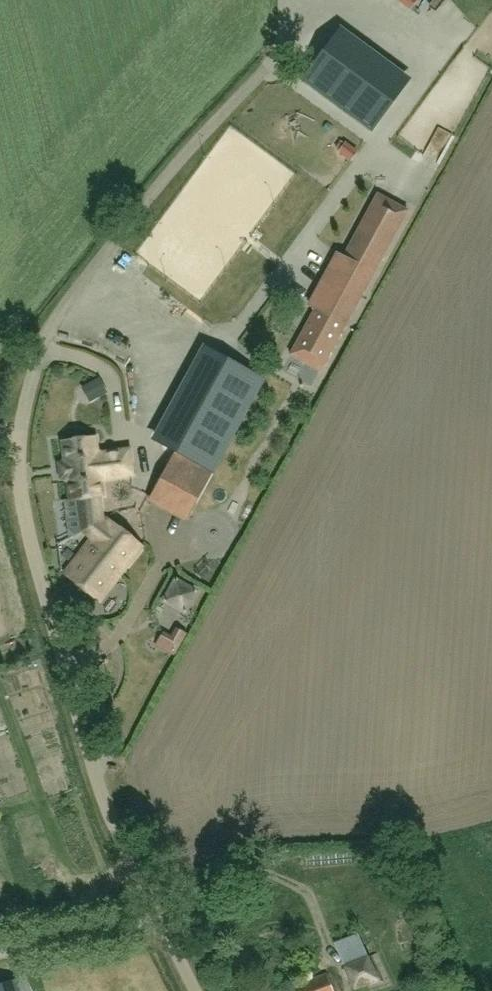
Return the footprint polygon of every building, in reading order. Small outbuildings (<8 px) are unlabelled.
[(403,83),(337,34),(302,80),(369,130),(403,83)] [(356,153),(341,142),(333,155),(350,165),(356,153)] [(315,309),(290,354),(320,371),(321,371),(408,210),(378,194),(377,194),(344,256),(339,254),(310,307),(315,309)] [(262,379),(208,349),(157,441),(177,452),(152,497),(187,517),(262,379)] [(85,383),(91,400),(109,393),(103,377),(85,383)] [(70,499),(83,497),(99,495),(103,495),(101,479),(133,475),(130,449),(98,453),(96,437),(62,442),(65,461),(56,462),(59,482),(67,481),(70,499)] [(99,495),(83,497),(88,528),(95,534),(64,573),(100,601),(143,547),(107,518),(106,519),(103,519),(99,495)] [(199,596),(173,581),(159,607),(183,622),(199,596)] [(186,636),(171,628),(170,638),(161,635),(153,647),(175,660),(186,636)] [(347,955),(364,946),(356,932),(339,942),(347,955)] [(378,981),(367,956),(344,965),(354,990),(378,981)] [(295,990),(333,990),(327,974),(293,986),(295,990)] [(0,986),(0,990),(18,990),(15,981),(0,986)]
